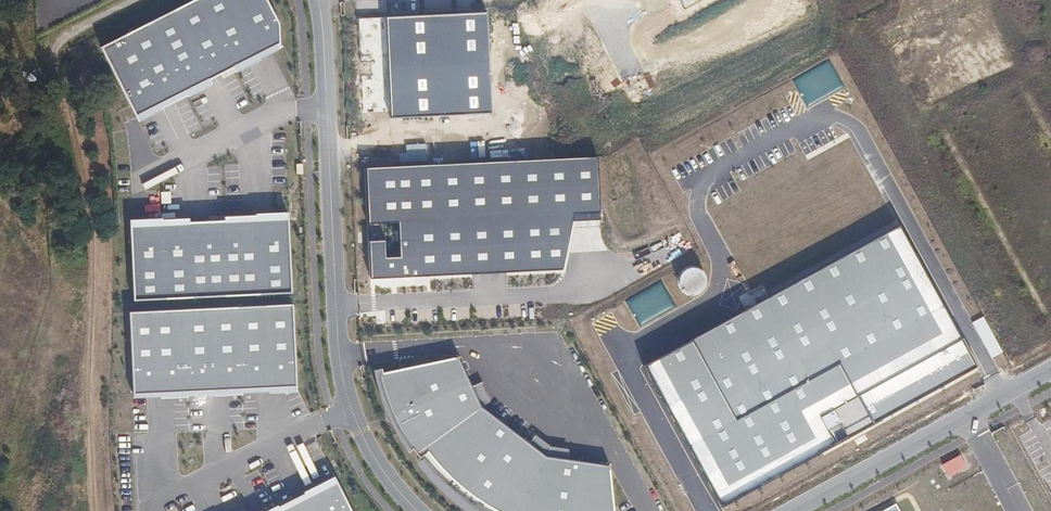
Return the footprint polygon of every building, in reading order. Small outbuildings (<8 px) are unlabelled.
[(106,45),(138,114),(278,41),(280,20),(269,0),(193,0),(106,45)] [(488,12),(386,17),(391,118),(493,113),(488,12)] [(598,159),(369,171),(374,280),(563,272),(575,217),(601,216),(598,159)] [(899,225),(643,365),(721,506),(977,366),(899,225)] [(281,229),(124,237),(127,309),(285,301),(281,229)] [(288,380),(285,308),(128,315),(131,388),(288,380)] [(306,324),(289,327),(296,367),(313,364),(306,324)] [(454,352),(377,368),(395,421),(419,453),(424,446),(440,467),(477,497),(506,510),(613,510),(608,461),(543,450),(478,400),(454,352)] [(334,472),(252,510),(353,510),(334,472)]
